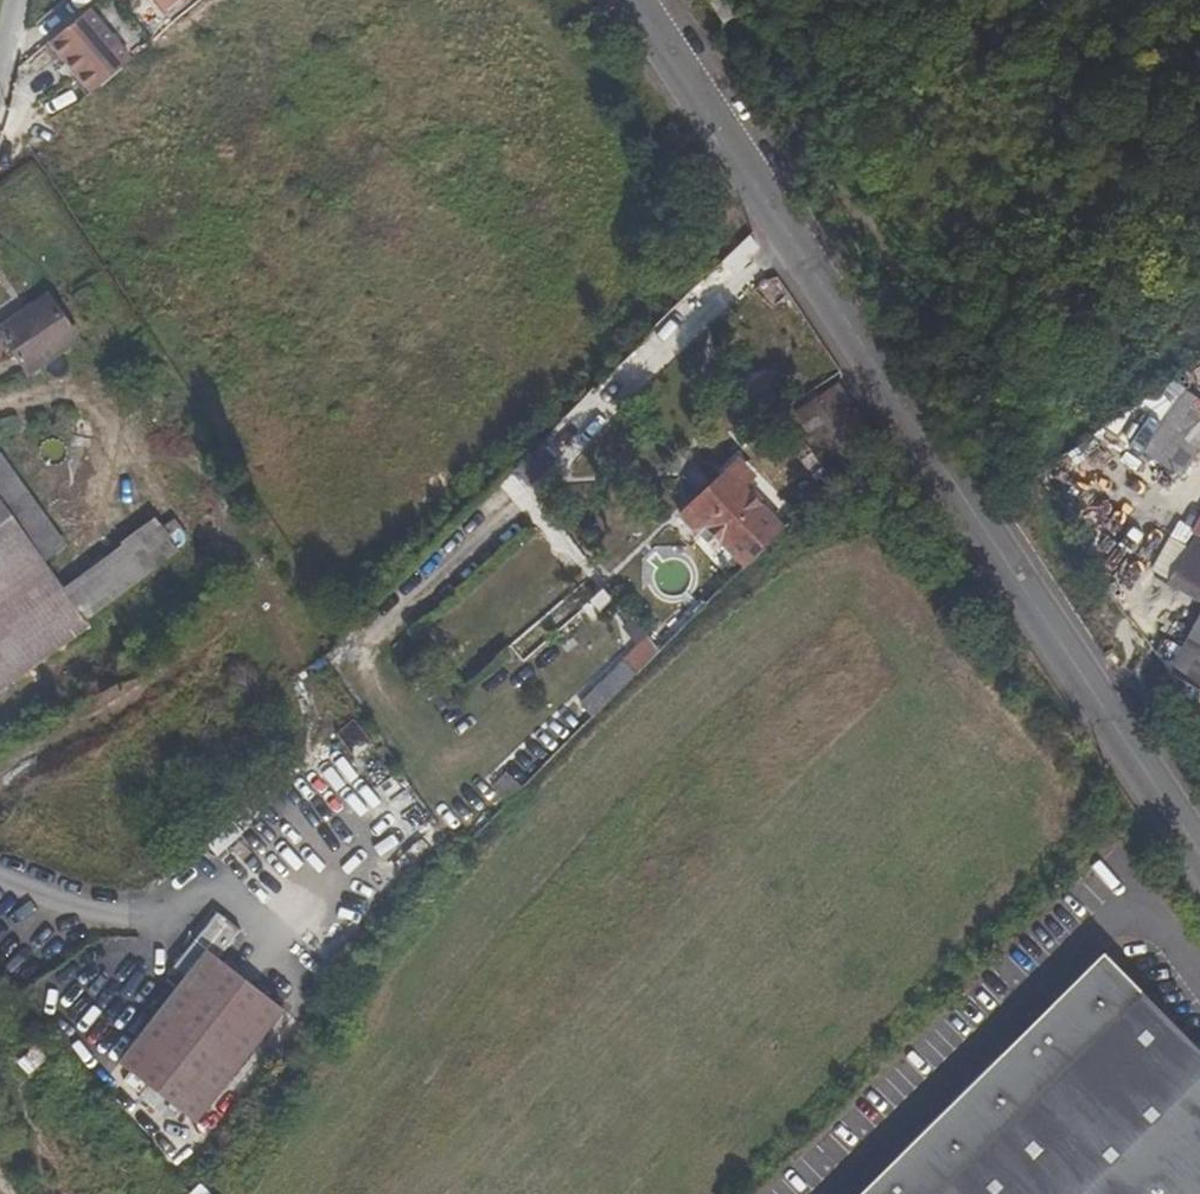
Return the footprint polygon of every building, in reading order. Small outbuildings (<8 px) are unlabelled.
[(722,23),(734,15),(724,0),(707,0),(722,23)] [(89,92),(128,60),(86,9),(47,42),(89,92)] [(78,340),(47,295),(0,328),(0,333),(0,334),(0,361),(2,357),(3,353),(3,349),(2,345),(1,343),(5,340),(28,373),(78,340)] [(838,476),(873,439),(835,383),(794,411),(838,476)] [(1185,391),(1142,453),(1180,479),(1199,450),(1199,401),(1185,391)] [(528,487),(556,460),(539,443),(514,469),(528,487)] [(0,456),(0,505),(43,564),(66,546),(0,456)] [(736,465),(732,466),(680,517),(707,545),(715,537),(745,568),(784,529),(743,486),(745,484),(747,481),(748,478),(748,475),(747,472),(745,469),(742,467),(739,466),(736,465)] [(0,505),(0,690),(88,627),(83,620),(61,589),(43,564),(0,505)] [(177,547),(162,527),(156,519),(61,589),(83,620),(179,551),(177,547)] [(187,540),(172,519),(162,527),(177,547),(187,540)] [(1196,600),(1199,593),(1199,531),(1189,550),(1171,582),(1169,586),(1196,600)] [(1175,541),(1157,573),(1171,582),(1189,550),(1175,541)] [(603,592),(591,602),(599,612),(611,602),(603,592)] [(1166,674),(1199,693),(1199,613),(1166,674)] [(648,636),(580,704),(595,719),(661,653),(648,636)] [(505,772),(491,787),(510,804),(524,789),(505,772)] [(187,1122),(276,1010),(200,951),(112,1062),(187,1122)] [(1101,954),(1089,965),(1113,966),(1101,954)] [(1000,1054),(896,1157),(898,1159),(878,1187),(868,1193),(1199,1193),(1199,1054),(1113,966),(1089,965),(1048,1006),(1050,1008),(1030,1036),(1002,1056),(1000,1054)] [(1048,1006),(1000,1054),(1002,1056),(1030,1036),(1050,1008),(1048,1006)] [(859,1193),(868,1193),(878,1187),(898,1159),(896,1157),(859,1193)]
